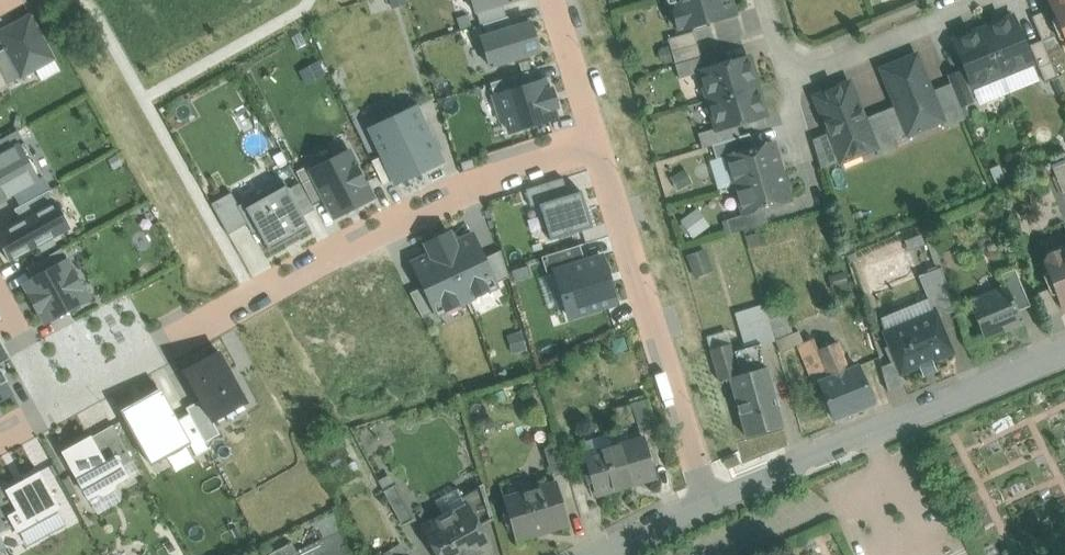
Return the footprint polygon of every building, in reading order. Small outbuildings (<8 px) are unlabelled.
[(391,6),(389,0),(370,0),(372,10),(391,6)] [(475,13),(477,13),(503,5),(518,0),(471,0),(475,13)] [(676,5),(673,12),(678,29),(734,12),(731,0),(675,0),(676,5)] [(1049,0),(1064,37),(1064,0),(1050,0),(1049,0)] [(507,17),(503,5),(477,13),(481,25),(484,24),(507,17)] [(1045,11),(1032,17),(1042,41),(1042,40),(1042,41),(1043,41),(1055,36),(1045,11)] [(21,78),(55,59),(31,15),(0,32),(0,39),(6,49),(21,78)] [(1012,16),(999,21),(998,23),(983,29),(1003,78),(1033,65),(1012,16)] [(507,17),(484,24),(488,37),(512,29),(509,17),(507,17)] [(531,24),(512,29),(488,37),(481,39),(489,67),(540,51),(531,24)] [(983,29),(968,36),(966,35),(953,40),(974,90),(1003,78),(983,29)] [(693,32),(668,39),(675,65),(701,57),(693,32)] [(1042,41),(1029,46),(1045,83),(1058,78),(1043,41),(1042,41),(1042,40),(1042,41)] [(0,53),(0,71),(8,85),(21,78),(6,49),(0,53)] [(675,65),(679,79),(700,73),(700,71),(717,66),(713,54),(701,57),(675,65)] [(916,55),(881,70),(895,104),(905,128),(906,128),(925,120),(928,127),(942,121),(943,120),(931,92),(916,55)] [(717,66),(700,71),(700,73),(708,101),(757,86),(748,57),(717,66)] [(9,88),(8,85),(0,71),(0,93),(9,88)] [(490,84),(494,96),(532,84),(528,72),(490,84)] [(962,72),(948,78),(950,84),(959,106),(974,100),(962,72)] [(548,91),(544,80),(532,84),(494,96),(502,121),(506,119),(510,133),(556,118),(553,108),(557,106),(552,90),(548,91)] [(849,83),(814,97),(828,131),(838,155),(839,155),(858,147),(861,154),(875,148),(876,148),(864,119),(849,83)] [(950,84),(931,92),(943,120),(942,121),(944,127),(965,118),(959,106),(950,84)] [(757,86),(708,101),(717,130),(765,116),(757,86)] [(895,107),(883,111),(894,137),(906,133),(907,135),(909,134),(906,128),(905,128),(895,104),(894,104),(895,107)] [(395,179),(397,183),(425,170),(427,174),(443,167),(423,125),(427,123),(419,106),(371,129),(384,156),(395,179)] [(883,111),(864,119),(876,148),(875,148),(877,154),(897,146),(894,137),(883,111)] [(828,134),(812,140),(821,167),(839,160),(840,162),(842,161),(839,155),(838,155),(828,131),(827,132),(828,134)] [(749,134),(712,145),(716,159),(726,156),(753,147),(749,134)] [(753,147),(726,156),(735,185),(781,171),(773,142),(753,147)] [(0,156),(0,202),(40,181),(21,145),(0,156)] [(349,150),(310,170),(325,199),(335,219),(374,199),(349,150)] [(395,179),(384,156),(372,162),(383,185),(395,179)] [(1053,169),(1063,193),(1064,192),(1064,164),(1053,169)] [(310,170),(308,166),(297,172),(314,204),(325,199),(310,170)] [(781,171),(735,185),(744,215),(744,216),(764,209),(791,202),(781,171)] [(531,207),(540,204),(568,196),(563,178),(526,190),(531,207)] [(304,216),(289,190),(284,181),(238,206),(248,223),(253,234),(259,231),(270,251),(311,229),(304,216)] [(300,184),(289,190),(304,216),(315,210),(300,184)] [(49,191),(15,210),(21,221),(56,202),(49,191)] [(568,196),(540,204),(551,241),(593,229),(582,191),(568,196)] [(228,234),(248,223),(238,206),(231,194),(212,204),(228,234)] [(56,202),(21,221),(0,233),(0,244),(10,262),(70,229),(56,202)] [(691,237),(709,225),(697,207),(679,219),(691,237)] [(764,209),(744,216),(744,215),(727,220),(731,234),(768,223),(764,209)] [(455,243),(449,232),(425,243),(431,254),(412,263),(423,287),(434,310),(437,316),(498,287),(497,283),(485,259),(474,235),(455,243)] [(556,271),(585,262),(580,246),(542,258),(547,276),(556,273),(556,271)] [(694,275),(712,269),(705,246),(687,252),(694,275)] [(68,261),(61,250),(27,268),(33,280),(68,261)] [(878,287),(919,271),(911,251),(870,267),(878,287)] [(1064,254),(1057,251),(1047,255),(1044,262),(1051,280),(1051,281),(1052,281),(1064,311),(1064,310),(1064,254)] [(500,252),(485,259),(497,283),(508,277),(500,252)] [(585,262),(556,271),(556,273),(570,318),(616,303),(602,257),(585,262)] [(68,261),(33,280),(25,284),(31,296),(29,298),(37,313),(40,311),(46,321),(88,298),(68,261)] [(1030,306),(1014,269),(1000,275),(1004,286),(1005,285),(1017,312),(1030,306)] [(945,280),(925,288),(935,311),(938,316),(954,310),(945,280)] [(1017,312),(1005,285),(1004,286),(968,301),(984,339),(985,339),(984,337),(1003,329),(1005,332),(1022,325),(1017,312)] [(434,310),(423,287),(411,293),(422,316),(434,310)] [(1050,288),(1038,293),(1047,316),(1059,311),(1050,288)] [(784,304),(766,310),(768,318),(774,341),(775,341),(775,340),(792,333),(789,325),(790,325),(784,304)] [(735,314),(739,327),(753,322),(768,318),(766,310),(764,306),(735,314)] [(935,311),(883,332),(895,361),(901,375),(953,353),(938,316),(935,311)] [(753,322),(739,327),(746,350),(761,345),(774,341),(768,318),(753,322)] [(792,333),(775,340),(775,341),(780,352),(798,345),(803,343),(798,331),(792,333)] [(710,350),(730,344),(728,333),(707,339),(710,350)] [(803,343),(798,345),(813,381),(828,375),(818,350),(813,339),(803,343)] [(10,359),(0,340),(0,364),(10,359)] [(837,342),(818,350),(828,375),(829,378),(849,371),(837,342)] [(730,344),(710,350),(719,381),(729,378),(739,375),(733,354),(730,344)] [(739,375),(766,367),(761,345),(746,350),(733,354),(739,375)] [(201,400),(212,421),(213,421),(247,403),(235,382),(232,384),(225,371),(229,369),(220,353),(185,371),(201,400)] [(901,375),(895,361),(880,368),(890,390),(905,384),(901,375)] [(738,408),(775,397),(766,367),(739,375),(729,378),(738,408)] [(829,378),(819,382),(834,420),(873,404),(858,367),(849,371),(829,378)] [(14,395),(0,370),(0,403),(14,395)] [(161,390),(122,411),(151,464),(190,443),(178,421),(161,390)] [(775,397),(738,408),(746,437),(783,426),(775,397)] [(212,421),(201,400),(186,408),(190,415),(205,443),(220,435),(213,421),(212,421)] [(648,400),(631,404),(639,432),(656,427),(648,400)] [(190,415),(178,421),(190,443),(196,454),(208,448),(205,443),(190,415)] [(82,434),(76,424),(57,434),(63,444),(82,434)] [(91,438),(105,464),(116,457),(121,467),(133,460),(113,426),(91,438)] [(91,438),(64,453),(89,498),(98,492),(104,495),(114,489),(116,483),(127,476),(121,467),(116,457),(105,464),(91,438)] [(643,438),(584,455),(590,475),(596,494),(654,477),(643,438)] [(559,445),(544,449),(552,477),(567,473),(559,445)] [(17,511),(7,516),(13,526),(16,532),(61,509),(41,472),(6,490),(17,511)] [(597,497),(596,494),(590,475),(586,476),(592,498),(597,497)] [(557,483),(503,499),(515,537),(548,527),(549,531),(569,525),(557,483)] [(462,496),(461,496),(478,527),(493,518),(483,484),(462,496)] [(13,526),(7,516),(17,511),(6,490),(4,486),(0,488),(0,533),(13,526)] [(458,489),(435,502),(443,516),(423,527),(425,530),(423,536),(428,545),(434,547),(438,554),(486,554),(487,554),(489,547),(478,527),(461,496),(462,496),(458,489)] [(414,519),(399,492),(387,499),(402,526),(414,519)] [(443,516),(435,502),(415,513),(423,527),(443,516)] [(296,553),(291,543),(269,554),(361,554),(347,527),(296,553)] [(384,554),(408,554),(403,548),(399,546),(384,554)]
